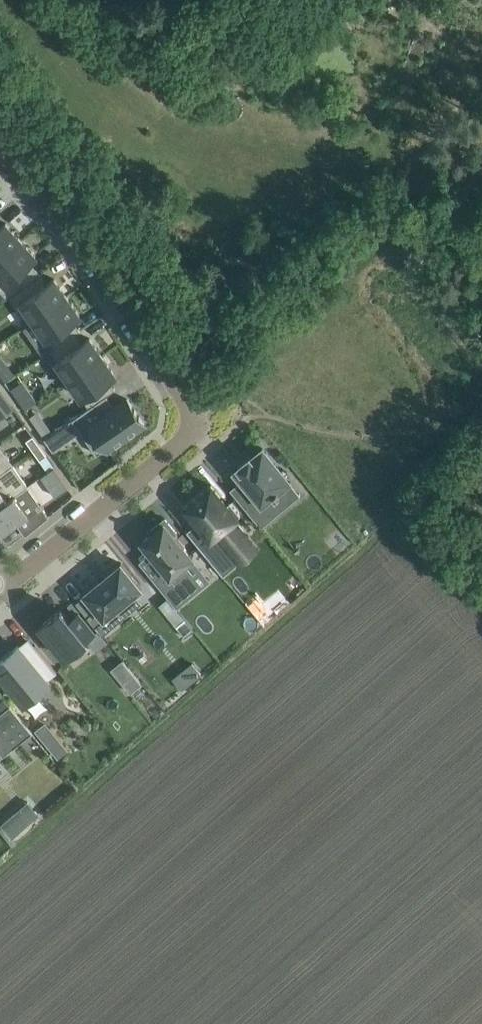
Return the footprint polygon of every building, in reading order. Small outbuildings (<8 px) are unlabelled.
[(21,238),(6,222),(0,227),(0,257),(21,238)] [(0,257),(0,289),(6,296),(8,295),(41,272),(30,260),(36,255),(21,238),(0,257)] [(41,272),(8,295),(28,324),(35,320),(34,319),(67,296),(54,278),(48,282),(41,272)] [(67,296),(34,319),(35,320),(53,347),(76,332),(77,332),(80,330),(73,319),(80,314),(67,296)] [(53,347),(49,349),(69,378),(102,355),(90,337),(83,342),(77,332),(76,332),(53,347)] [(102,355),(69,378),(89,406),(98,400),(107,394),(115,388),(108,378),(115,374),(102,355)] [(10,386),(23,409),(36,401),(23,379),(10,386)] [(1,390),(0,390),(0,402),(2,404),(8,399),(1,390)] [(89,406),(72,418),(81,430),(97,453),(107,446),(108,447),(144,422),(127,398),(115,406),(107,412),(98,400),(89,406)] [(26,440),(33,449),(40,445),(33,435),(26,440)] [(228,483),(259,522),(261,521),(261,520),(273,510),(263,497),(272,490),(273,491),(278,487),(275,483),(285,475),(282,471),(283,471),(280,467),(281,466),(277,461),(275,462),(271,457),(272,456),(261,443),(250,452),(248,449),(245,451),(246,452),(238,458),(237,458),(235,460),(244,470),(228,483)] [(13,463),(0,445),(0,473),(13,463)] [(47,455),(40,445),(33,449),(40,459),(47,455)] [(0,473),(0,504),(15,495),(28,485),(13,463),(0,473)] [(48,471),(41,475),(55,495),(69,486),(62,476),(55,466),(48,471)] [(237,515),(240,513),(229,500),(226,502),(212,485),(186,507),(206,532),(195,541),(214,564),(229,552),(248,537),(232,519),(237,515)] [(2,533),(15,523),(25,535),(49,515),(41,504),(28,514),(15,495),(0,504),(0,530),(2,533)] [(179,534),(167,520),(153,531),(156,534),(144,543),(168,572),(156,582),(168,596),(176,606),(179,609),(191,599),(184,589),(194,581),(184,569),(195,560),(176,536),(179,534)] [(116,608),(135,592),(142,587),(122,562),(84,592),(97,608),(88,615),(103,634),(123,618),(116,608)] [(306,588),(290,569),(252,601),(267,620),(306,588)] [(168,596),(159,603),(185,636),(194,629),(179,609),(176,606),(168,596)] [(65,656),(96,631),(83,616),(74,624),(70,618),(61,608),(39,625),(65,656)] [(19,644),(0,660),(0,671),(25,702),(50,681),(48,679),(58,670),(36,644),(26,652),(19,644)] [(193,661),(172,677),(182,689),(202,673),(193,661)] [(135,674),(123,683),(130,692),(142,683),(135,674)] [(1,751),(4,755),(33,731),(11,704),(0,712),(0,751),(1,751)] [(51,726),(40,735),(59,757),(69,749),(51,726)] [(28,800),(1,824),(3,825),(13,837),(40,813),(28,800)]
